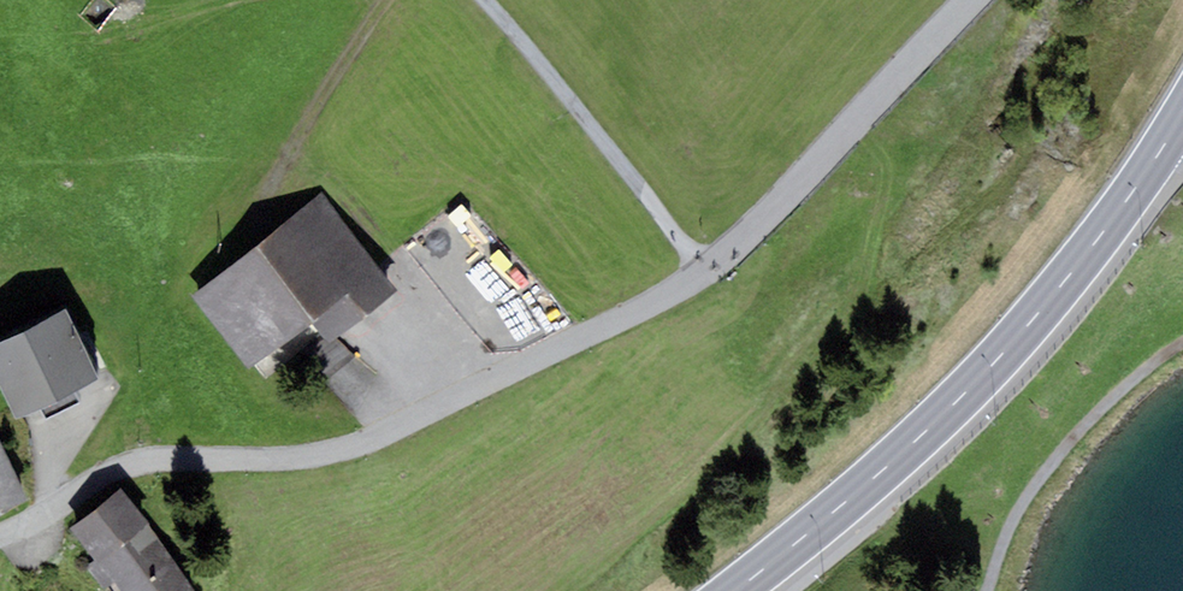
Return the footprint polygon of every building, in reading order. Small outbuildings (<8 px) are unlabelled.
[(322,193),(191,296),(250,372),(312,323),(328,343),(397,289),(382,269),(322,193)] [(16,419),(97,379),(64,311),(0,342),(0,388),(16,419)] [(0,441),(0,515),(29,500),(0,441)] [(72,529),(96,561),(87,568),(104,590),(113,584),(118,590),(198,590),(123,491),(72,529)]
